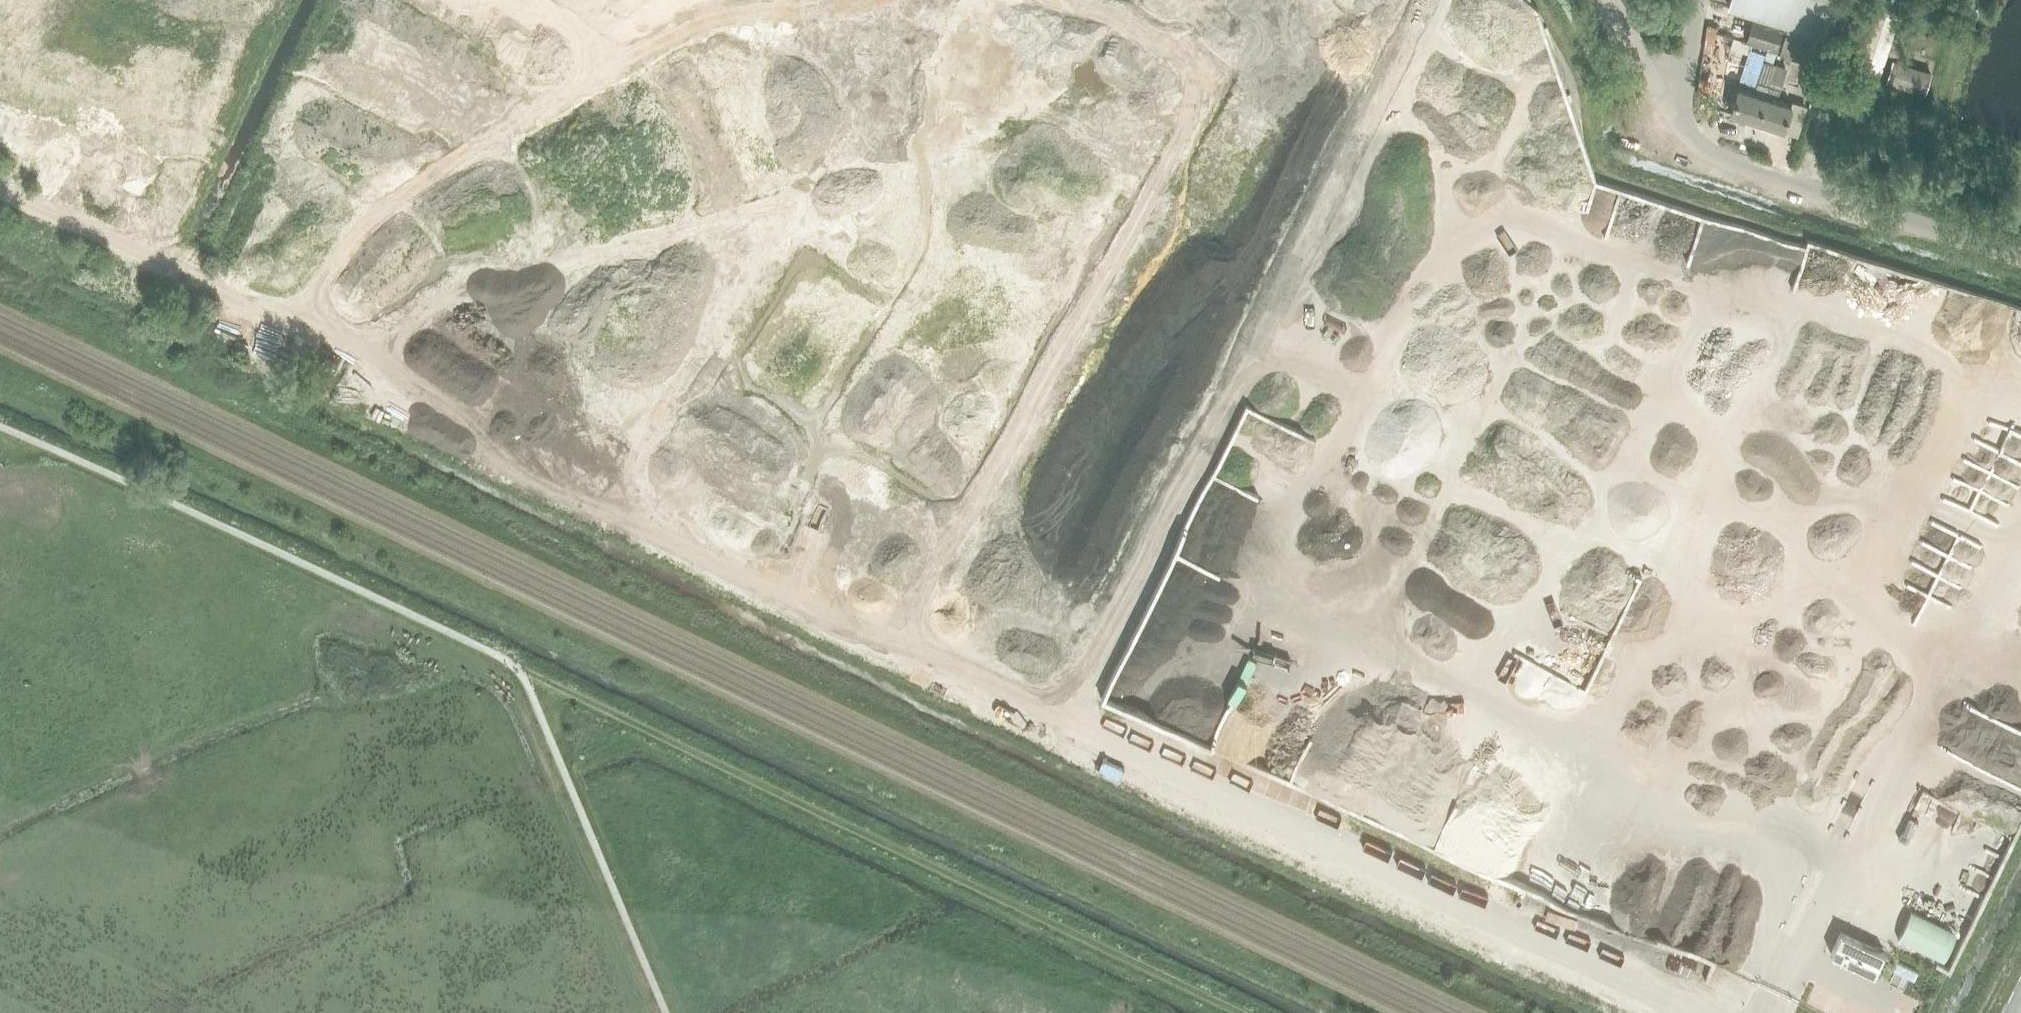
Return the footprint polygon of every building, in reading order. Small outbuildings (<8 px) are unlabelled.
[(1754,15),(1785,25),(1787,25),(1824,37),(1836,0),(1731,0),(1729,8),(1754,15)] [(1889,55),(1899,59),(1906,34),(1901,32),(1899,38),(1895,36),(1906,0),(1874,0),(1852,68),(1882,77),(1889,55)] [(1754,15),(1746,44),(1767,51),(1776,53),(1785,25),(1754,15)] [(1785,25),(1776,53),(1787,56),(1790,57),(1816,65),(1824,37),(1787,25),(1785,25)] [(1895,58),(1888,80),(1927,93),(1934,70),(1895,58)] [(1731,114),(1757,122),(1776,64),(1764,60),(1755,92),(1739,87),(1731,114)] [(1776,64),(1757,122),(1784,130),(1792,104),(1777,99),(1787,67),(1783,66),(1776,64)] [(1661,905),(1672,909),(1675,899),(1687,903),(1692,886),(1670,879),(1661,905)] [(1963,936),(1911,911),(1898,940),(1950,964),(1963,936)] [(1885,953),(1841,933),(1831,955),(1874,975),(1885,953)] [(1913,979),(1917,970),(1897,960),(1892,969),(1913,979)]
